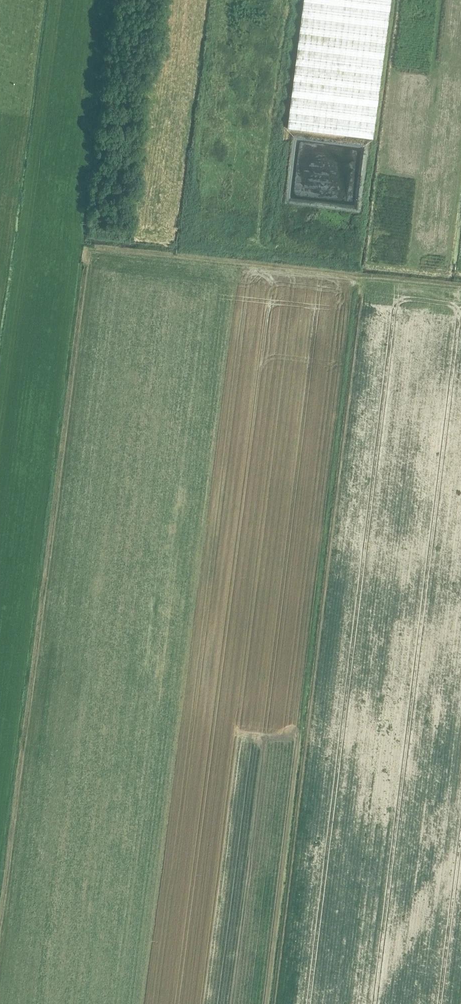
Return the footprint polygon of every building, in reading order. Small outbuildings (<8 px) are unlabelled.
[(288,127),(374,138),(392,0),(305,0),(288,127)]
